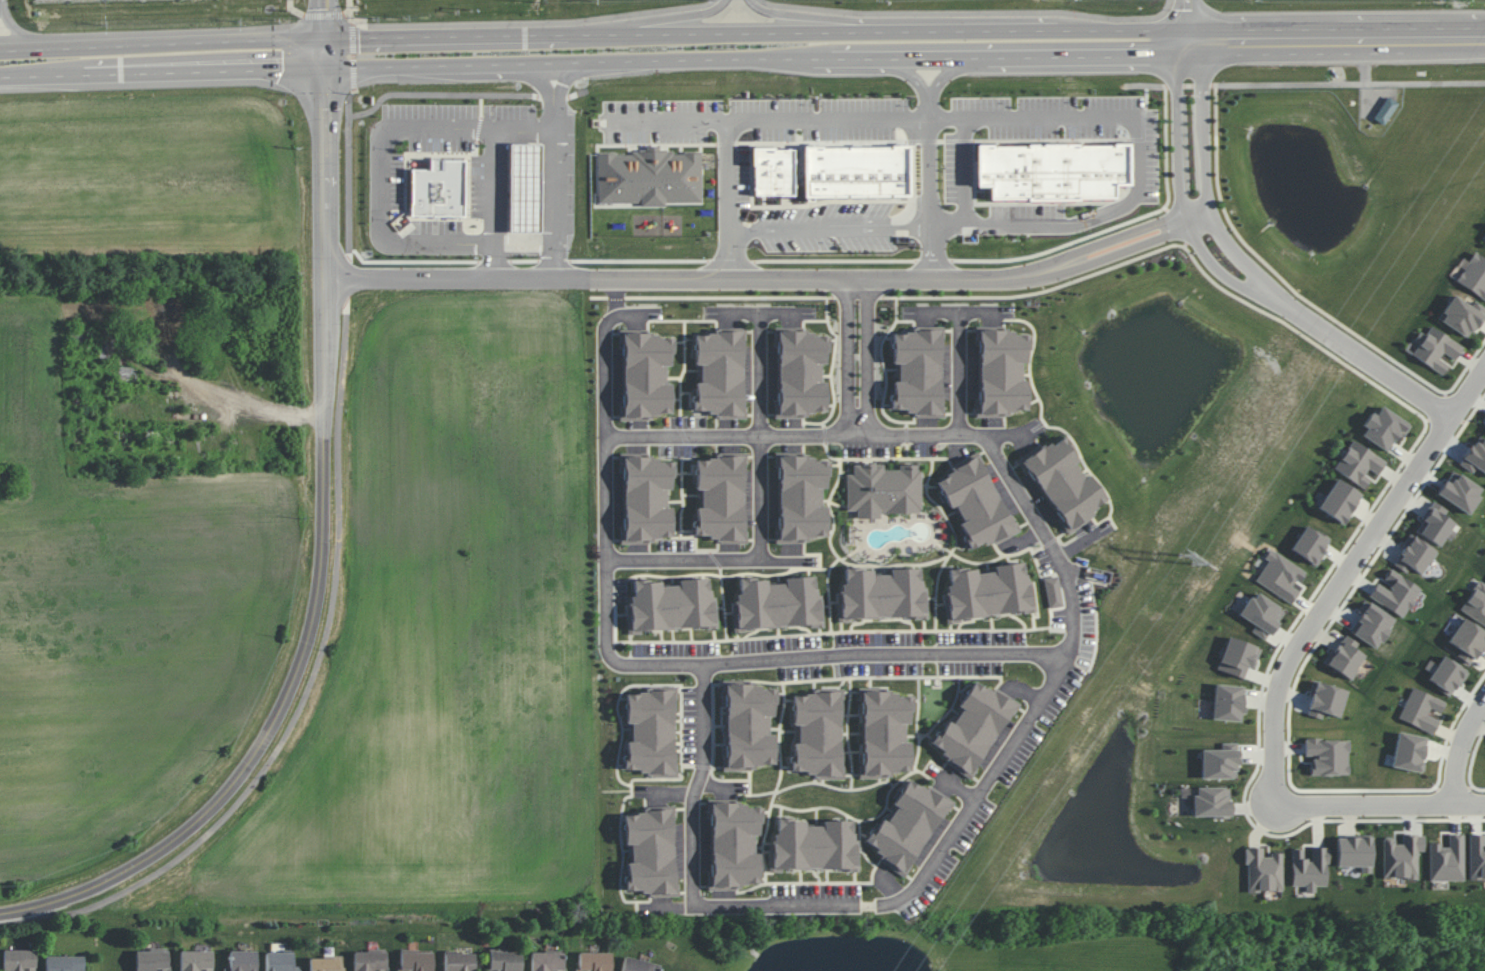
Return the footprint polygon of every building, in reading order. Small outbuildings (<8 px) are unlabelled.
[(1398,103),(1388,96),(1373,118),(1383,125),(1398,103)] [(510,143),(509,231),(539,231),(540,143),(510,143)] [(975,145),(976,187),(989,187),(989,200),(1115,200),(1115,185),(1129,185),(1129,144),(975,145)] [(802,146),(803,196),(909,195),(908,145),(802,146)] [(598,203),(641,203),(641,207),(665,207),(665,203),(702,202),(701,153),(673,154),(673,151),(660,151),(659,146),(645,146),(645,153),(597,153),(598,203)] [(752,148),(753,196),(794,195),(793,147),(752,148)] [(463,160),(429,159),(429,169),(410,169),(410,215),(463,216),(463,160)] [(1484,301),(1484,259),(1474,253),(1455,282),(1484,301)] [(158,349),(180,349),(181,295),(153,294),(153,309),(158,309),(158,349)] [(1453,295),(1438,320),(1468,339),(1484,312),(1484,308),(1473,300),(1470,306),(1453,295)] [(1411,355),(1442,375),(1448,365),(1439,360),(1443,353),(1454,360),(1463,346),(1428,325),(1417,342),(1419,342),(1411,355)] [(894,414),(941,414),(942,329),(893,329),(893,364),(894,364),(894,414)] [(978,330),(979,414),(1027,414),(1027,380),(1022,380),(1022,362),(1026,362),(1026,349),(1030,349),(1030,334),(1013,335),(1013,330),(978,330)] [(694,410),(709,410),(709,417),(744,417),(744,332),(695,332),(695,365),(700,365),(700,383),(694,383),(694,410)] [(826,412),(826,382),(825,382),(826,333),(778,332),(778,418),(805,418),(805,412),(826,412)] [(623,334),(623,417),(671,417),(671,383),(666,383),(666,365),(673,365),(673,335),(623,334)] [(1359,434),(1387,452),(1398,435),(1403,438),(1411,425),(1381,406),(1375,415),(1372,413),(1359,434)] [(1109,504),(1090,474),(1087,476),(1061,434),(1021,459),(1066,530),(1109,504)] [(1472,473),(1475,467),(1484,474),(1484,439),(1477,434),(1458,464),(1472,473)] [(1375,478),(1386,462),(1352,440),(1333,469),(1364,489),(1372,476),(1375,478)] [(979,455),(934,477),(949,508),(952,507),(973,551),(1016,531),(979,455)] [(695,456),(696,490),(701,490),(701,508),(694,508),(694,540),(745,540),(744,456),(695,456)] [(778,457),(779,541),(827,540),(827,505),(822,505),(822,488),(829,488),(828,457),(778,457)] [(623,458),(624,544),(652,544),(652,538),(671,537),(671,507),(666,507),(666,489),(673,489),(673,458),(623,458)] [(846,510),(857,510),(857,519),(880,518),(880,513),(921,513),(920,464),(899,465),(899,470),(884,470),(884,463),(853,464),(853,474),(846,474),(846,510)] [(1483,490),(1452,470),(1436,494),(1467,514),(1483,490)] [(1343,525),(1362,494),(1336,478),(1317,509),(1343,525)] [(1447,510),(1433,501),(1414,531),(1438,547),(1444,537),(1450,540),(1459,527),(1443,517),(1447,510)] [(1289,550),(1315,565),(1330,540),(1305,525),(1289,550)] [(1421,575),(1436,550),(1411,535),(1393,565),(1406,573),(1409,568),(1421,575)] [(1305,571),(1270,548),(1264,558),(1268,560),(1255,581),(1291,604),(1299,591),(1294,587),(1305,571)] [(1033,611),(1027,562),(994,566),(994,571),(977,573),(976,567),(944,571),(950,621),(1033,611)] [(923,568),(890,569),(890,574),(872,575),(872,568),(843,570),(844,592),(837,593),(838,620),(915,617),(916,619),(926,619),(923,568)] [(1421,589),(1390,569),(1384,579),(1391,583),(1387,589),(1377,582),(1368,596),(1402,618),(1421,589)] [(824,626),(823,597),(816,597),(815,576),(784,577),(785,583),(767,584),(767,578),(734,580),(736,629),(824,626)] [(1044,578),(1050,609),(1064,606),(1057,576),(1044,578)] [(632,632),(715,627),(712,578),(678,580),(679,585),(661,586),(661,580),(629,582),(632,632)] [(1478,580),(1459,610),(1484,627),(1484,585),(1478,580)] [(1239,616),(1255,625),(1251,632),(1266,641),(1285,610),(1253,591),(1239,616)] [(1395,619),(1364,600),(1358,609),(1363,612),(1350,633),(1375,649),(1395,619)] [(1456,656),(1471,666),(1484,644),(1484,632),(1462,618),(1446,642),(1460,651),(1456,656)] [(1357,643),(1344,634),(1324,663),(1349,680),(1365,656),(1354,648),(1357,643)] [(1216,670),(1243,679),(1247,666),(1253,668),(1261,648),(1228,636),(1216,670)] [(1427,681),(1452,696),(1467,670),(1441,656),(1427,681)] [(1016,704),(976,678),(958,707),(962,709),(952,724),(946,720),(931,744),(943,751),(939,758),(970,778),(1016,704)] [(1339,718),(1346,690),(1315,681),(1306,715),(1321,719),(1323,713),(1339,718)] [(725,684),(726,771),(753,771),(753,764),(774,764),(774,734),(769,734),(769,716),(776,715),(775,688),(760,689),(760,683),(725,684)] [(1243,686),(1213,684),(1211,720),(1241,721),(1243,686)] [(1438,720),(1426,716),(1429,708),(1441,713),(1445,701),(1410,687),(1398,720),(1433,733),(1438,720)] [(625,773),(674,773),(675,689),(645,689),(645,694),(626,694),(626,724),(631,724),(631,742),(625,742),(625,773)] [(910,772),(910,742),(905,742),(905,723),(912,723),(912,696),(896,696),(896,689),(862,689),(863,766),(859,766),(859,778),(887,778),(887,772),(910,772)] [(792,693),(793,725),(797,725),(797,743),(791,743),(791,771),(806,770),(806,778),(842,778),(841,692),(792,693)] [(1391,767),(1420,772),(1427,737),(1397,732),(1391,767)] [(1311,775),(1348,775),(1348,739),(1304,740),(1304,756),(1310,756),(1311,775)] [(1201,779),(1238,778),(1236,743),(1220,743),(1220,749),(1200,750),(1201,779)] [(954,803),(909,777),(892,805),(896,807),(887,822),(879,818),(862,847),(906,873),(942,812),(948,814),(954,803)] [(1230,817),(1230,788),(1193,787),(1193,816),(1230,817)] [(710,803),(711,890),(738,890),(738,884),(759,884),(759,853),(754,853),(754,835),(761,835),(760,807),(745,807),(745,803),(710,803)] [(626,895),(676,893),(673,807),(642,808),(642,814),(624,814),(625,845),(631,845),(631,863),(625,863),(626,895)] [(856,820),(822,821),(822,826),(804,826),(804,820),(772,820),(772,870),(856,869),(856,820)] [(1423,835),(1401,834),(1401,840),(1382,840),(1381,878),(1417,879),(1417,852),(1423,852),(1423,835)] [(1484,879),(1484,844),(1483,834),(1467,835),(1469,879),(1484,879)] [(1428,881),(1463,881),(1464,835),(1447,835),(1447,845),(1428,845),(1428,881)] [(1336,867),(1359,867),(1359,873),(1371,873),(1370,837),(1335,837),(1336,867)] [(1282,855),(1262,855),(1262,848),(1246,848),(1246,892),(1282,892),(1282,855)] [(1291,886),(1304,886),(1304,893),(1314,893),(1314,886),(1327,886),(1326,848),(1310,848),(1310,859),(1302,859),(1302,849),(1291,849),(1291,886)] [(36,950),(3,950),(3,970),(36,970),(36,950)] [(212,950),(179,951),(180,970),(212,970),(212,950)] [(136,970),(169,970),(169,951),(135,951),(136,970)] [(229,951),(229,967),(223,967),(223,970),(256,970),(256,951),(229,951)] [(301,967),(293,967),(293,952),(265,953),(265,970),(301,970),(301,967)] [(387,952),(353,952),(353,970),(387,970),(387,952)] [(399,952),(398,970),(432,970),(433,953),(399,952)] [(521,952),(487,952),(487,970),(521,970),(521,952)] [(564,952),(530,953),(531,970),(565,970),(564,952)] [(611,953),(577,952),(576,970),(611,970),(611,953)] [(474,953),(444,954),(444,970),(474,970),(474,953)] [(84,956),(46,956),(46,970),(83,970),(84,956)] [(661,964),(624,956),(621,970),(659,970),(661,964)] [(344,957),(309,957),(309,970),(344,970),(344,957)]
